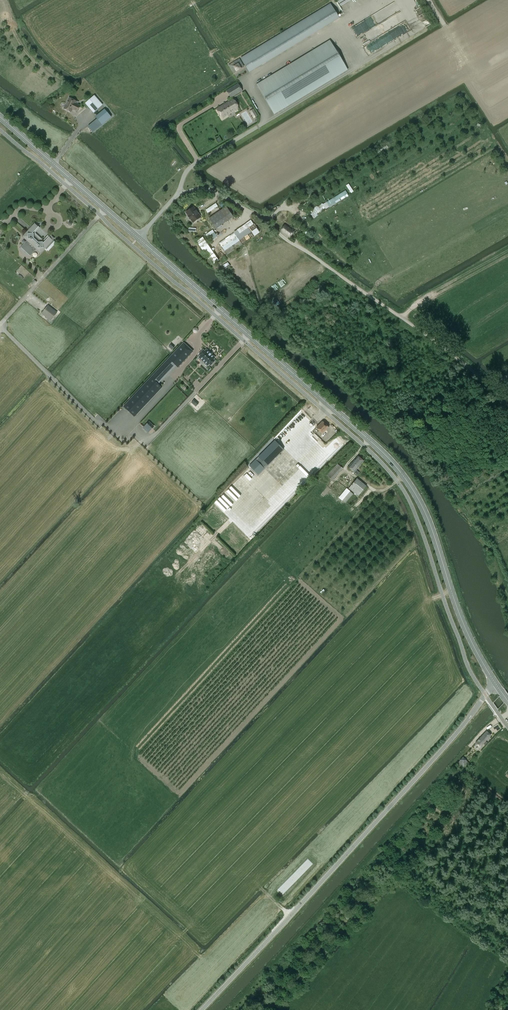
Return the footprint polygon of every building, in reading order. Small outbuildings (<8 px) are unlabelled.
[(331,5),(241,59),(249,72),(339,18),(331,5)] [(355,37),(362,35),(360,28),(357,29),(356,25),(352,27),(355,37)] [(347,70),(330,41),(257,85),(274,113),(347,70)] [(233,74),(238,80),(247,75),(243,68),(233,74)] [(242,91),(238,84),(227,91),(231,97),(242,91)] [(103,105),(94,95),(85,103),(94,113),(103,105)] [(71,112),(73,109),(77,112),(80,106),(75,103),(76,101),(69,98),(64,108),(71,112)] [(238,109),(232,100),(216,109),(222,118),(228,115),(226,113),(233,109),(234,111),(238,109)] [(253,108),(249,111),(253,118),(258,116),(253,108)] [(88,126),(89,126),(90,128),(94,132),(94,131),(99,127),(102,125),(97,119),(88,126)] [(329,207),(349,196),(346,190),(326,201),(329,207)] [(317,214),(326,207),(322,202),(313,209),(317,214)] [(216,204),(206,208),(207,212),(218,207),(216,204)] [(216,229),(233,217),(226,206),(209,218),(216,229)] [(201,217),(198,212),(197,213),(193,207),(186,212),(189,216),(188,216),(190,219),(191,219),(193,222),(201,217)] [(227,255),(242,244),(242,245),(259,233),(251,221),(234,232),(234,233),(219,243),(227,255)] [(53,241),(52,240),(54,238),(51,235),(49,237),(48,236),(43,242),(34,234),(40,228),(39,227),(39,226),(38,228),(35,225),(24,236),(29,241),(22,248),(30,255),(37,248),(41,252),(45,247),(46,248),(47,248),(48,247),(49,247),(50,246),(50,245),(51,245),(51,244),(52,244),(52,243),(53,242),(53,241)] [(294,231),(285,225),(281,231),(290,237),(294,231)] [(211,241),(217,237),(214,232),(208,237),(211,241)] [(212,251),(206,255),(212,265),(219,260),(212,251)] [(280,285),(296,279),(293,272),(286,275),(287,277),(278,281),(280,285)] [(48,305),(41,314),(51,321),(57,313),(48,305)] [(183,343),(123,406),(134,417),(162,388),(158,384),(176,365),(178,367),(193,352),(183,343)] [(200,355),(198,358),(207,366),(210,364),(211,365),(214,362),(212,361),(215,358),(206,350),(204,353),(202,351),(199,354),(200,355)] [(144,429),(142,430),(145,433),(147,432),(148,433),(154,427),(149,421),(143,428),(144,429)] [(315,428),(322,434),(328,427),(322,421),(315,428)] [(298,449),(306,456),(322,440),(313,433),(298,449)] [(270,442),(253,460),(261,468),(278,450),(270,442)] [(329,456),(338,447),(336,445),(327,453),(329,456)] [(358,456),(348,467),(354,472),(357,475),(359,473),(356,470),(364,461),(358,456)] [(337,464),(327,476),(332,480),(343,468),(337,464)] [(243,483),(242,484),(247,490),(257,482),(247,472),(240,479),(243,483)] [(349,487),(349,488),(358,496),(367,486),(357,478),(356,479),(349,487)] [(220,498),(224,502),(230,496),(227,494),(231,490),(229,488),(220,498)] [(346,488),(338,498),(345,503),(353,494),(346,488)] [(234,511),(243,502),(235,495),(227,504),(234,511)] [(247,512),(242,517),(245,520),(251,516),(247,512)] [(490,735),(486,731),(476,743),(479,747),(483,743),(485,741),(490,735)]
